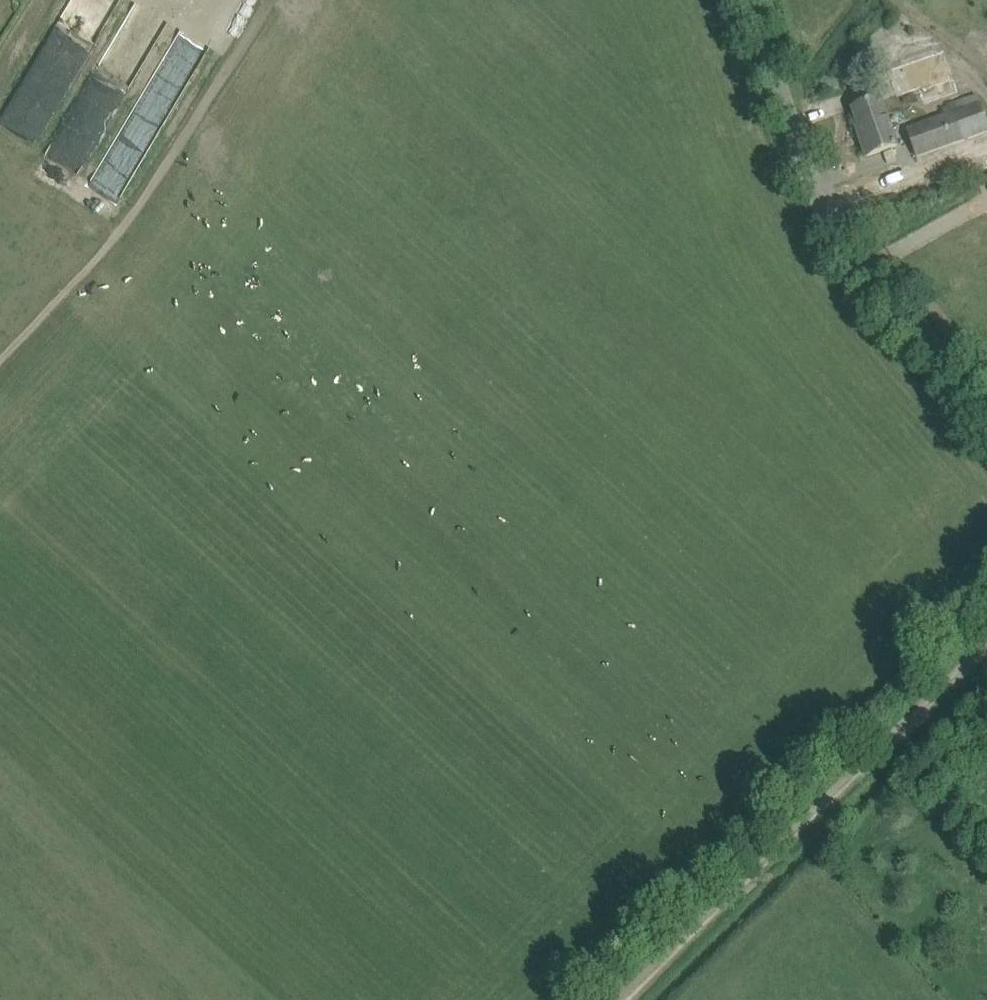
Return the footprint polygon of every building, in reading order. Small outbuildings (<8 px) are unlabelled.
[(942,51),(886,70),(895,96),(917,88),(923,104),(957,92),(942,51)] [(920,157),(986,133),(986,106),(984,99),(909,126),(920,157)] [(867,157),(886,151),(896,147),(880,102),(854,110),(863,136),(860,137),(867,157)] [(39,137),(47,120),(10,105),(3,123),(39,137)]
